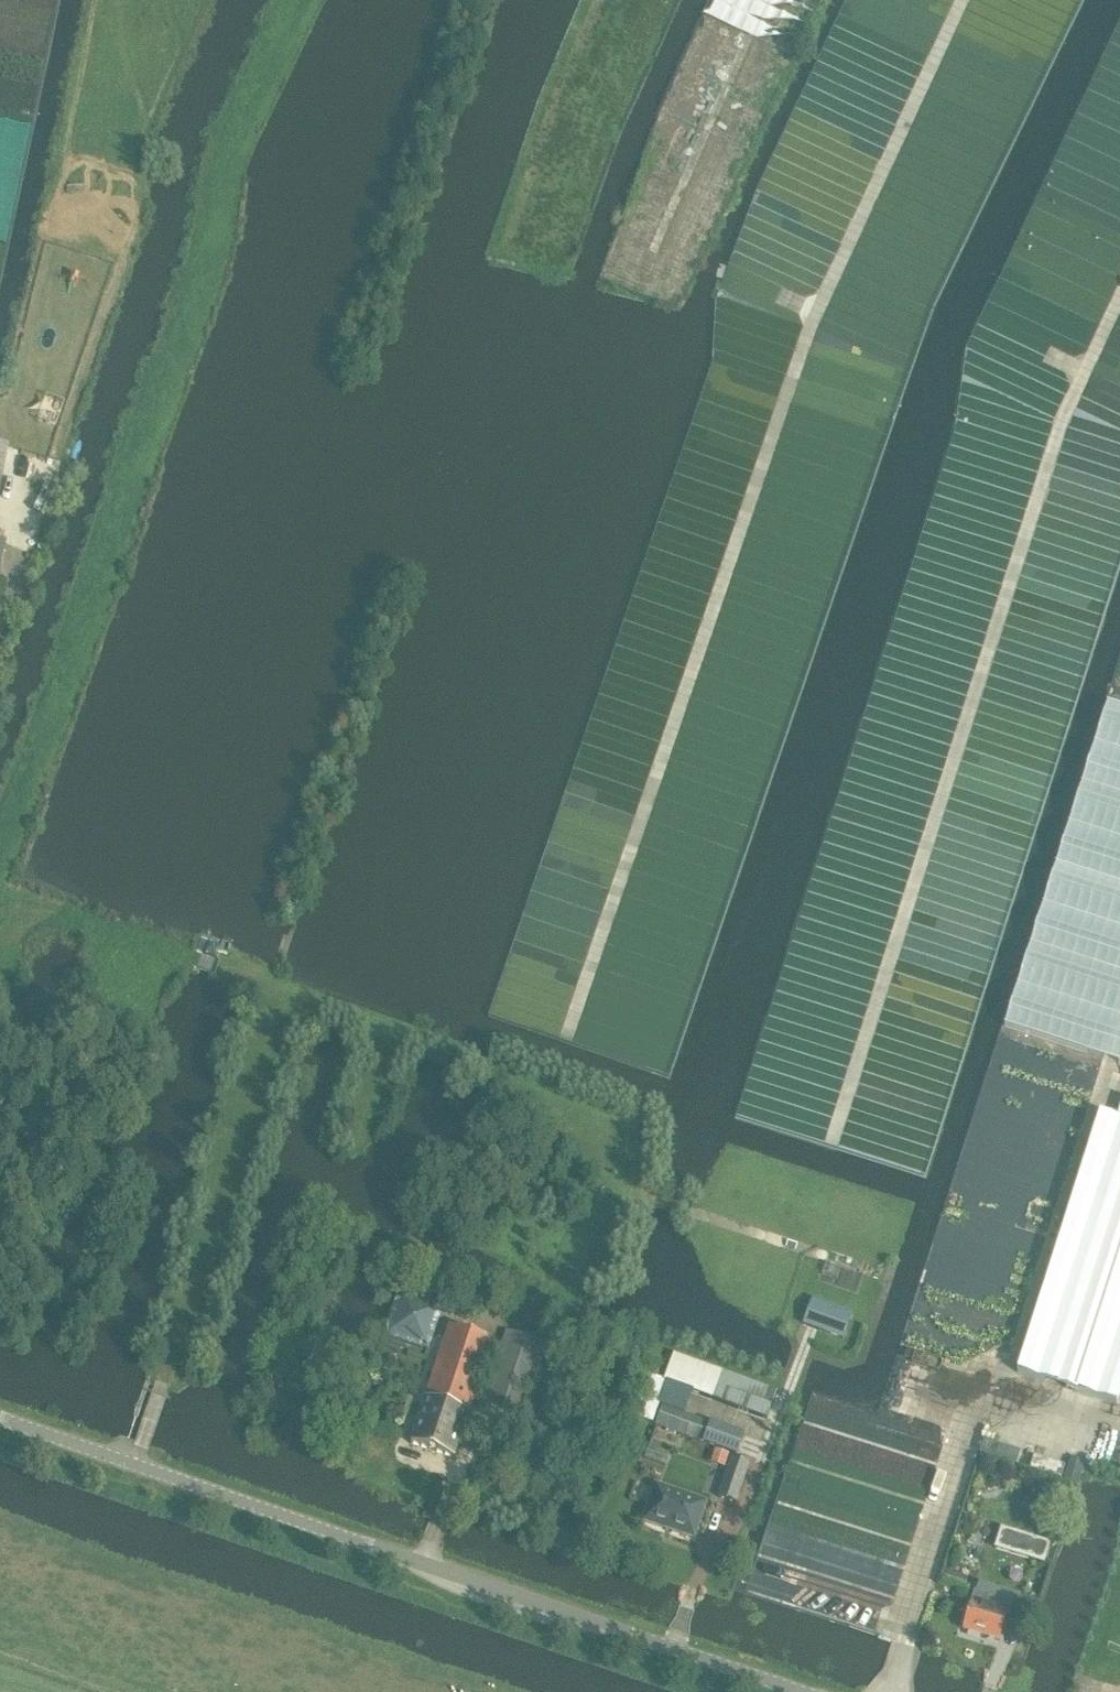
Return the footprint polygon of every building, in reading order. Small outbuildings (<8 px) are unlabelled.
[(8,447),(0,445),(0,483),(8,447)] [(1004,1026),(1103,1058),(1116,1062),(1119,1063),(1119,707),(1107,703),(1004,1026)] [(208,943),(204,954),(214,958),(215,958),(219,947),(218,947),(208,943)] [(1017,1373),(1116,1405),(1119,1393),(1119,1120),(1099,1113),(1017,1373)] [(399,1295),(386,1335),(426,1348),(439,1307),(399,1295)] [(812,1299),(803,1324),(844,1339),(853,1315),(812,1299)] [(448,1329),(409,1445),(452,1460),(491,1343),(448,1329)] [(475,1420),(515,1434),(544,1347),(504,1334),(475,1420)] [(646,1374),(631,1417),(651,1424),(666,1383),(766,1420),(776,1394),(722,1375),(670,1356),(662,1380),(646,1374)] [(649,1441),(679,1452),(684,1437),(709,1447),(735,1456),(742,1437),(662,1408),(655,1427),(649,1441)] [(1064,1466),(1033,1457),(1030,1469),(1061,1479),(1064,1466)] [(1077,1485),(1083,1464),(1071,1460),(1065,1481),(1077,1485)] [(718,1497),(735,1503),(744,1478),(727,1472),(718,1497)] [(684,1497),(655,1487),(644,1521),(693,1538),(705,1504),(684,1497)] [(1002,1530),(996,1548),(1027,1557),(1042,1562),(1047,1544),(1032,1540),(1002,1530)] [(959,1586),(948,1623),(966,1628),(964,1633),(981,1638),(983,1633),(1001,1639),(1007,1619),(1025,1625),(1033,1600),(1013,1594),(1010,1602),(959,1586)]
